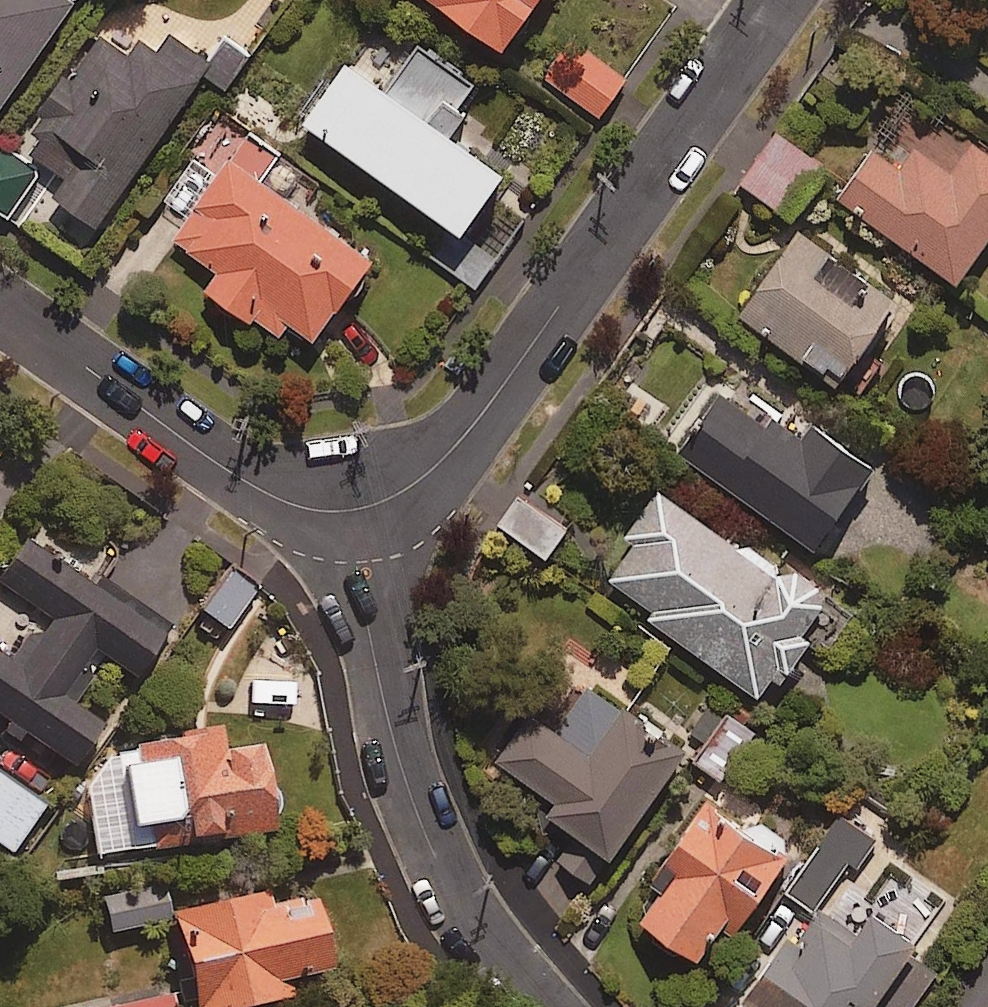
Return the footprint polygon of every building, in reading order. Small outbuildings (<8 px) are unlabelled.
[(77,0),(0,0),(0,114),(77,0)] [(512,51),(547,0),(438,0),(512,51)] [(227,37),(210,62),(172,36),(150,67),(106,36),(26,149),(71,180),(59,198),(99,227),(206,74),(228,89),(252,55),(227,37)] [(511,175),(457,137),(472,115),(462,107),(479,82),(426,44),(394,89),(353,60),(309,122),(468,235),(511,175)] [(619,92),(555,49),(537,75),(602,118),(619,92)] [(306,172),(238,124),(214,158),(228,168),(177,240),(223,273),(211,290),(280,339),(292,322),(319,342),(376,262),(287,198),(306,172)] [(829,168),(778,132),(742,182),(794,218),(829,168)] [(9,220),(42,171),(0,142),(0,214),(9,220)] [(875,150),(841,197),(962,284),(987,248),(987,153),(976,144),(954,175),(918,149),(903,169),(875,150)] [(904,303),(806,231),(745,315),(844,386),(904,303)] [(805,439),(729,385),(681,453),(820,550),(878,468),(816,424),(805,439)] [(569,530),(520,496),(485,548),(498,556),(513,533),(550,558),(569,530)] [(786,580),(665,496),(603,585),(765,698),(836,596),(795,567),(786,580)] [(31,537),(0,582),(0,587),(44,618),(13,663),(0,654),(0,718),(76,770),(105,726),(68,701),(100,654),(137,680),(170,632),(31,537)] [(257,592),(232,574),(204,613),(230,631),(257,592)] [(689,758),(592,688),(562,731),(536,712),(502,759),(563,803),(554,814),(616,859),(689,758)] [(747,745),(726,729),(701,764),(721,779),(747,745)] [(225,755),(222,732),(120,747),(131,815),(93,821),(98,859),(276,833),(264,750),(225,755)] [(0,777),(0,847),(13,856),(46,809),(0,777)] [(793,862),(714,805),(660,880),(671,888),(647,921),(704,962),(729,927),(740,935),(793,862)] [(860,869),(878,841),(841,817),(790,895),(817,912),(850,863),(860,869)] [(172,922),(166,887),(103,899),(110,934),(172,922)] [(270,897),(174,917),(192,1006),(274,1006),(287,1004),(283,984),(333,974),(320,910),(275,920),(270,897)] [(820,911),(751,1006),(882,1006),(926,946),(881,914),(862,941),(820,911)] [(172,997),(129,1006),(174,1006),(172,997)]
